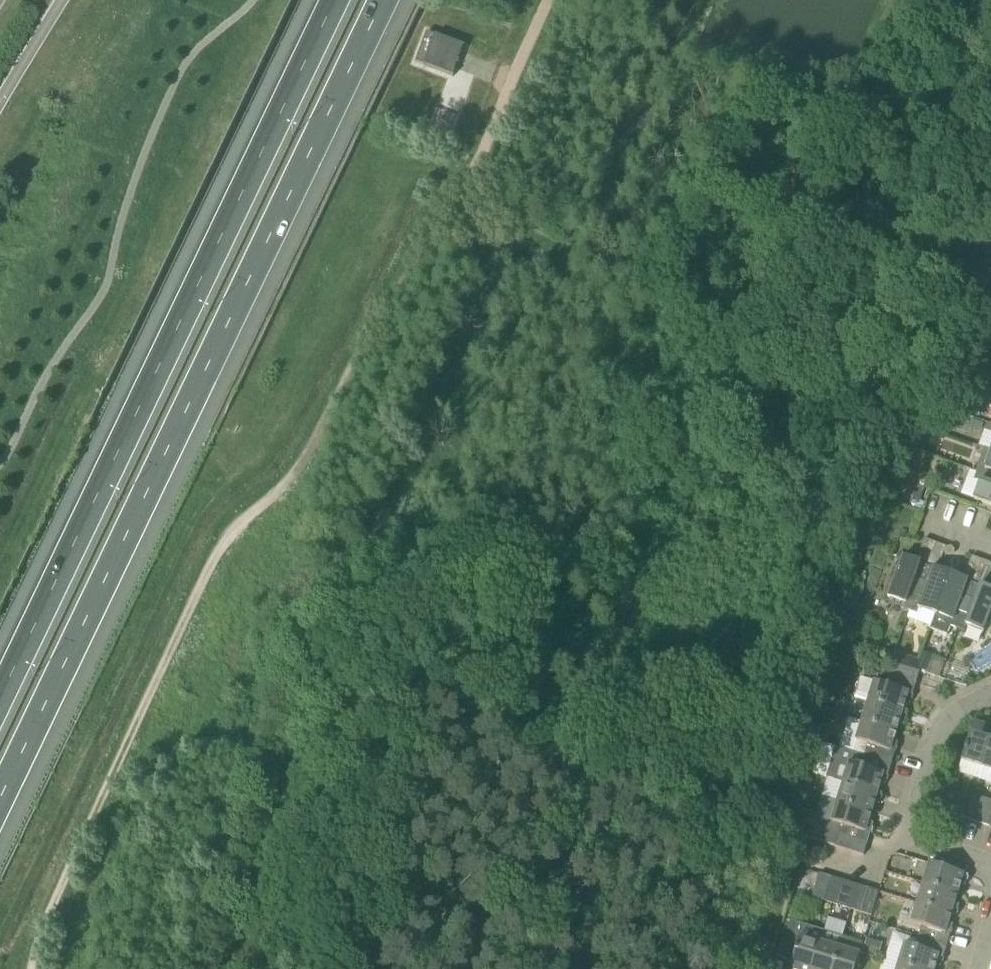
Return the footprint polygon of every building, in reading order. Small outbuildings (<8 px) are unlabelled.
[(453,77),(456,69),(464,46),(427,33),(416,63),(453,77)] [(985,246),(989,235),(981,232),(977,243),(985,246)] [(910,446),(920,449),(922,442),(912,439),(910,446)] [(986,467),(980,465),(978,472),(975,480),(981,482),(981,481),(990,485),(990,483),(990,455),(986,467)] [(974,500),(990,506),(990,483),(990,485),(981,481),(981,482),(974,500)] [(916,563),(902,557),(888,597),(905,603),(903,609),(917,614),(918,608),(922,599),(909,594),(915,578),(922,580),(935,543),(925,539),(916,563)] [(936,615),(950,575),(938,571),(946,547),(935,543),(922,580),(915,578),(909,594),(922,599),(918,608),(936,615)] [(969,597),(982,561),(972,557),(963,580),(950,575),(936,615),(931,630),(946,635),(950,626),(965,632),(967,626),(966,626),(970,616),(956,611),(962,594),(969,597)] [(967,626),(984,633),(990,614),(990,590),(985,588),(990,571),(990,564),(982,561),(969,597),(962,594),(956,611),(970,616),(966,626),(967,626)] [(828,657),(819,642),(809,649),(819,663),(828,657)] [(892,652),(891,646),(888,644),(883,644),(880,647),(880,652),(884,656),(889,655),(892,652)] [(896,652),(891,664),(915,671),(919,660),(896,652)] [(927,672),(934,656),(923,652),(917,668),(927,672)] [(888,675),(916,684),(920,672),(915,671),(891,664),(888,675)] [(916,684),(888,675),(884,685),(861,678),(855,698),(869,702),(902,712),(905,703),(910,704),(916,684)] [(863,722),(896,732),(899,722),(904,724),(907,714),(902,712),(869,702),(863,722)] [(797,710),(798,710),(807,713),(809,706),(805,705),(799,703),(797,710)] [(809,730),(805,722),(800,720),(797,731),(807,735),(809,730)] [(893,742),(896,732),(863,722),(857,742),(867,745),(864,755),(892,764),(898,743),(893,742)] [(961,761),(984,768),(990,747),(990,739),(982,736),(985,727),(973,723),(961,761)] [(886,785),(892,764),(864,755),(836,747),(827,778),(878,793),(881,784),(886,785)] [(788,765),(792,766),(799,768),(801,760),(790,756),(788,765)] [(792,766),(788,765),(778,762),(775,773),(789,777),(792,766)] [(838,803),(871,813),(874,803),(879,805),(883,794),(878,793),(827,778),(821,797),(838,803)] [(979,823),(986,799),(975,796),(967,820),(979,823)] [(986,799),(979,823),(990,827),(990,823),(990,801),(986,799)] [(838,834),(868,842),(870,835),(871,833),(874,824),(869,822),(871,813),(838,803),(832,822),(814,816),(808,838),(828,844),(828,845),(835,847),(838,834)] [(835,847),(864,856),(868,842),(838,834),(835,847)] [(965,886),(969,876),(930,864),(924,884),(957,894),(960,885),(965,886)] [(832,877),(819,874),(812,898),(824,902),(832,877)] [(836,905),(843,881),(832,877),(824,902),(836,905)] [(856,885),(843,881),(836,905),(848,909),(856,885)] [(957,894),(924,884),(918,904),(951,914),(956,916),(959,905),(954,904),(957,894)] [(848,909),(860,913),(867,888),(856,885),(848,909)] [(867,888),(860,913),(872,916),(879,892),(867,888)] [(922,927),(919,937),(947,946),(953,925),(948,923),(951,914),(918,904),(912,924),(922,927)] [(800,924),(787,920),(776,957),(793,962),(790,968),(812,968),(823,931),(800,924)] [(843,937),(823,931),(812,968),(834,968),(843,937)] [(860,955),(864,943),(843,937),(834,968),(856,968),(860,955)] [(914,968),(934,968),(935,965),(941,967),(947,946),(919,937),(916,948),(906,945),(900,965),(914,968)] [(879,956),(883,943),(867,938),(863,952),(879,956)]
